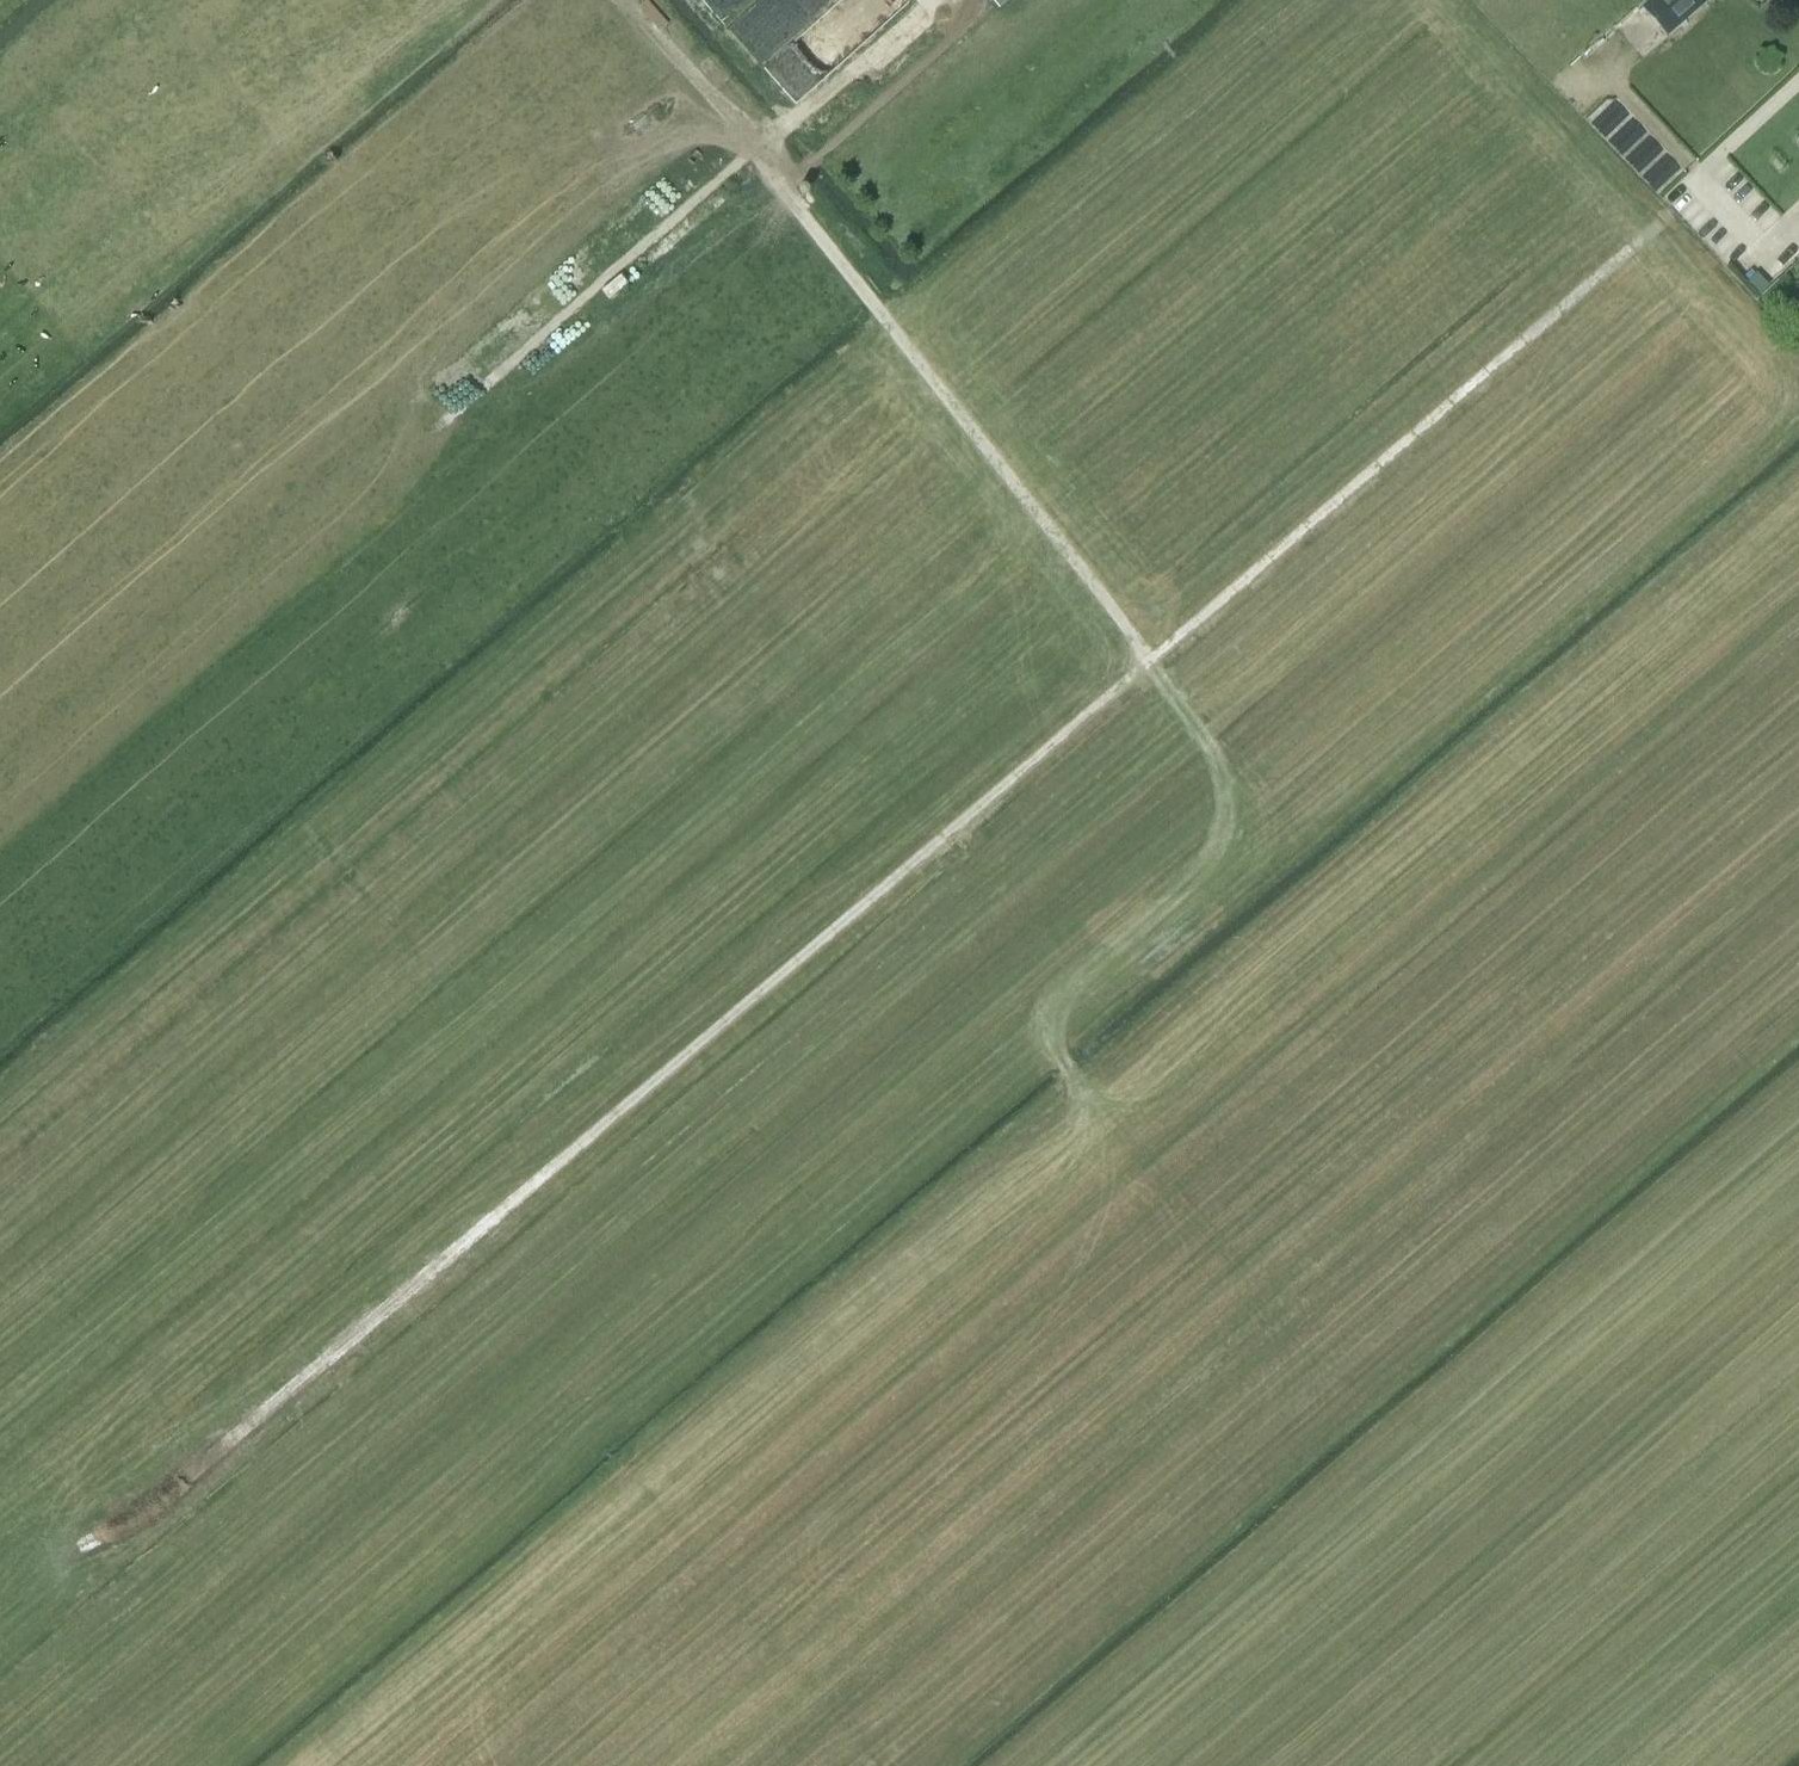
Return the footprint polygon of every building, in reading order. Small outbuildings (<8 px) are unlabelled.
[(910,6),(905,0),(846,0),(846,8),(847,9),(846,35),(847,36),(841,40),(800,39),(799,38),(790,45),(750,44),(795,100),(910,6)] [(1000,9),(1010,0),(992,0),(1000,9)] [(1640,13),(1665,40),(1710,0),(1655,0),(1640,13)]
